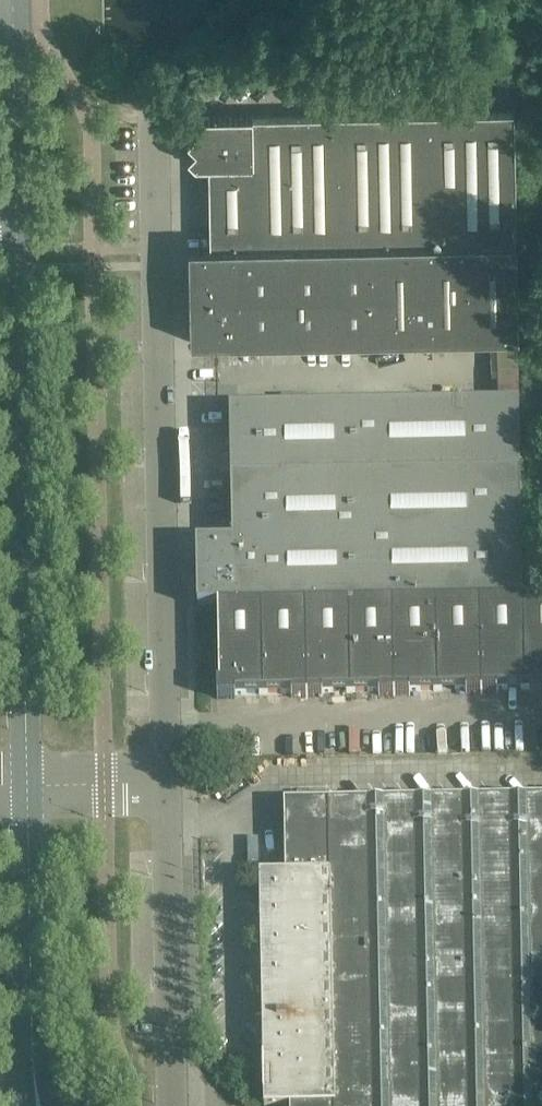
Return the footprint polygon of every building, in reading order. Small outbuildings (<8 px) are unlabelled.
[(210,198),(210,205),(211,248),(518,244),(515,110),(196,117),(188,125),(197,133),(189,141),(197,149),(189,157),(197,165),(205,157),(209,156),(210,173),(210,198)] [(518,244),(211,248),(191,248),(191,249),(190,249),(192,343),(193,343),(193,344),(491,338),(518,337),(520,337),(518,244)] [(492,405),(520,404),(518,337),(491,338),(492,405)] [(479,601),(523,600),(520,404),(492,405),(230,410),(232,541),(196,542),(197,606),(218,606),(261,605),(305,604),(349,603),(392,602),(436,601),(479,601)] [(523,600),(525,689),(541,689),(541,599),(523,600)] [(525,689),(523,600),(479,601),(481,694),(497,694),(497,690),(525,689)] [(437,691),(436,601),(392,602),(394,696),(410,695),(410,692),(437,691)] [(481,694),(479,601),(436,601),(437,691),(466,690),(466,694),(481,694)] [(394,696),(392,602),(349,603),(350,693),(379,692),(379,696),(394,696)] [(350,693),(349,603),(305,604),(307,697),(323,697),(323,693),(350,693)] [(307,697),(305,604),(261,605),(263,694),(292,694),(292,698),(307,697)] [(263,694),(261,605),(218,606),(219,682),(217,684),(218,699),(236,699),(236,695),(263,694)] [(292,802),(294,874),(260,875),(264,1105),(541,1105),(541,797),(292,802)]
